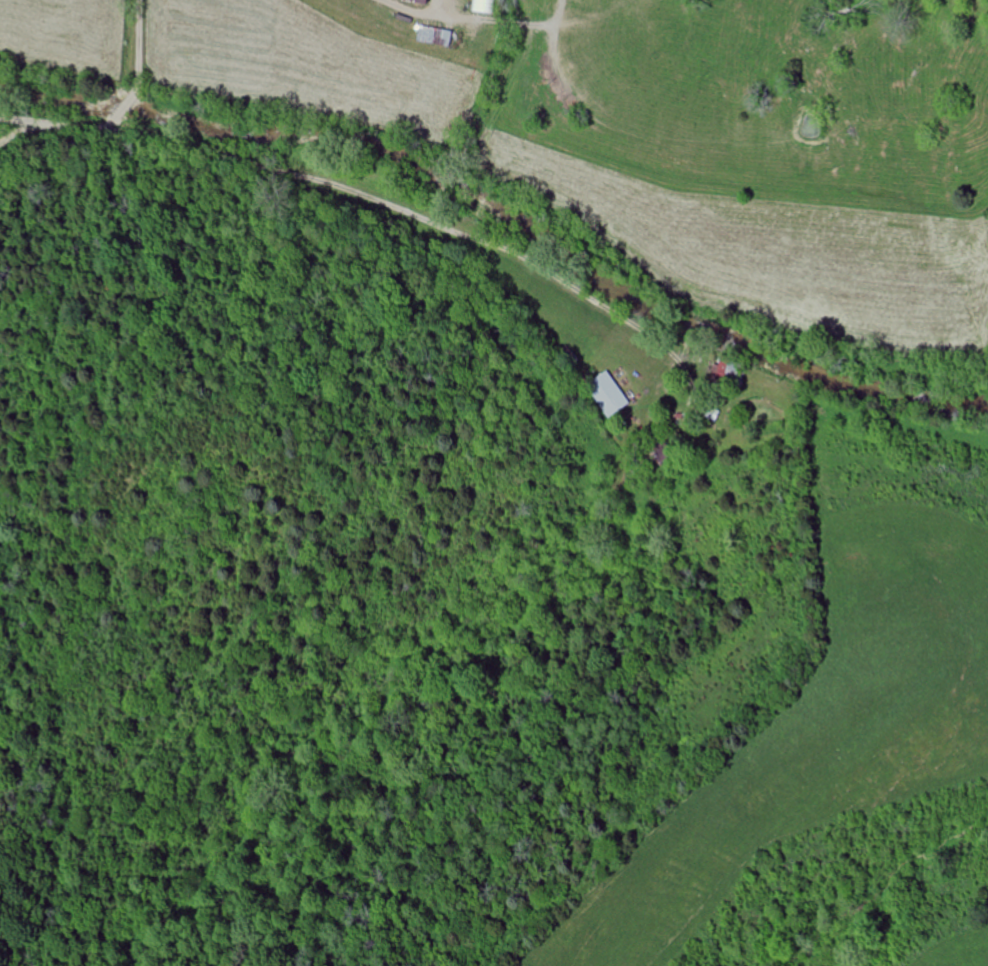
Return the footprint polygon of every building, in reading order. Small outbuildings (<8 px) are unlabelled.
[(495,0),(475,0),(474,13),(494,15),(495,0)] [(455,33),(421,26),(418,42),(451,49),(455,33)] [(609,419),(631,404),(608,371),(586,387),(609,419)]
